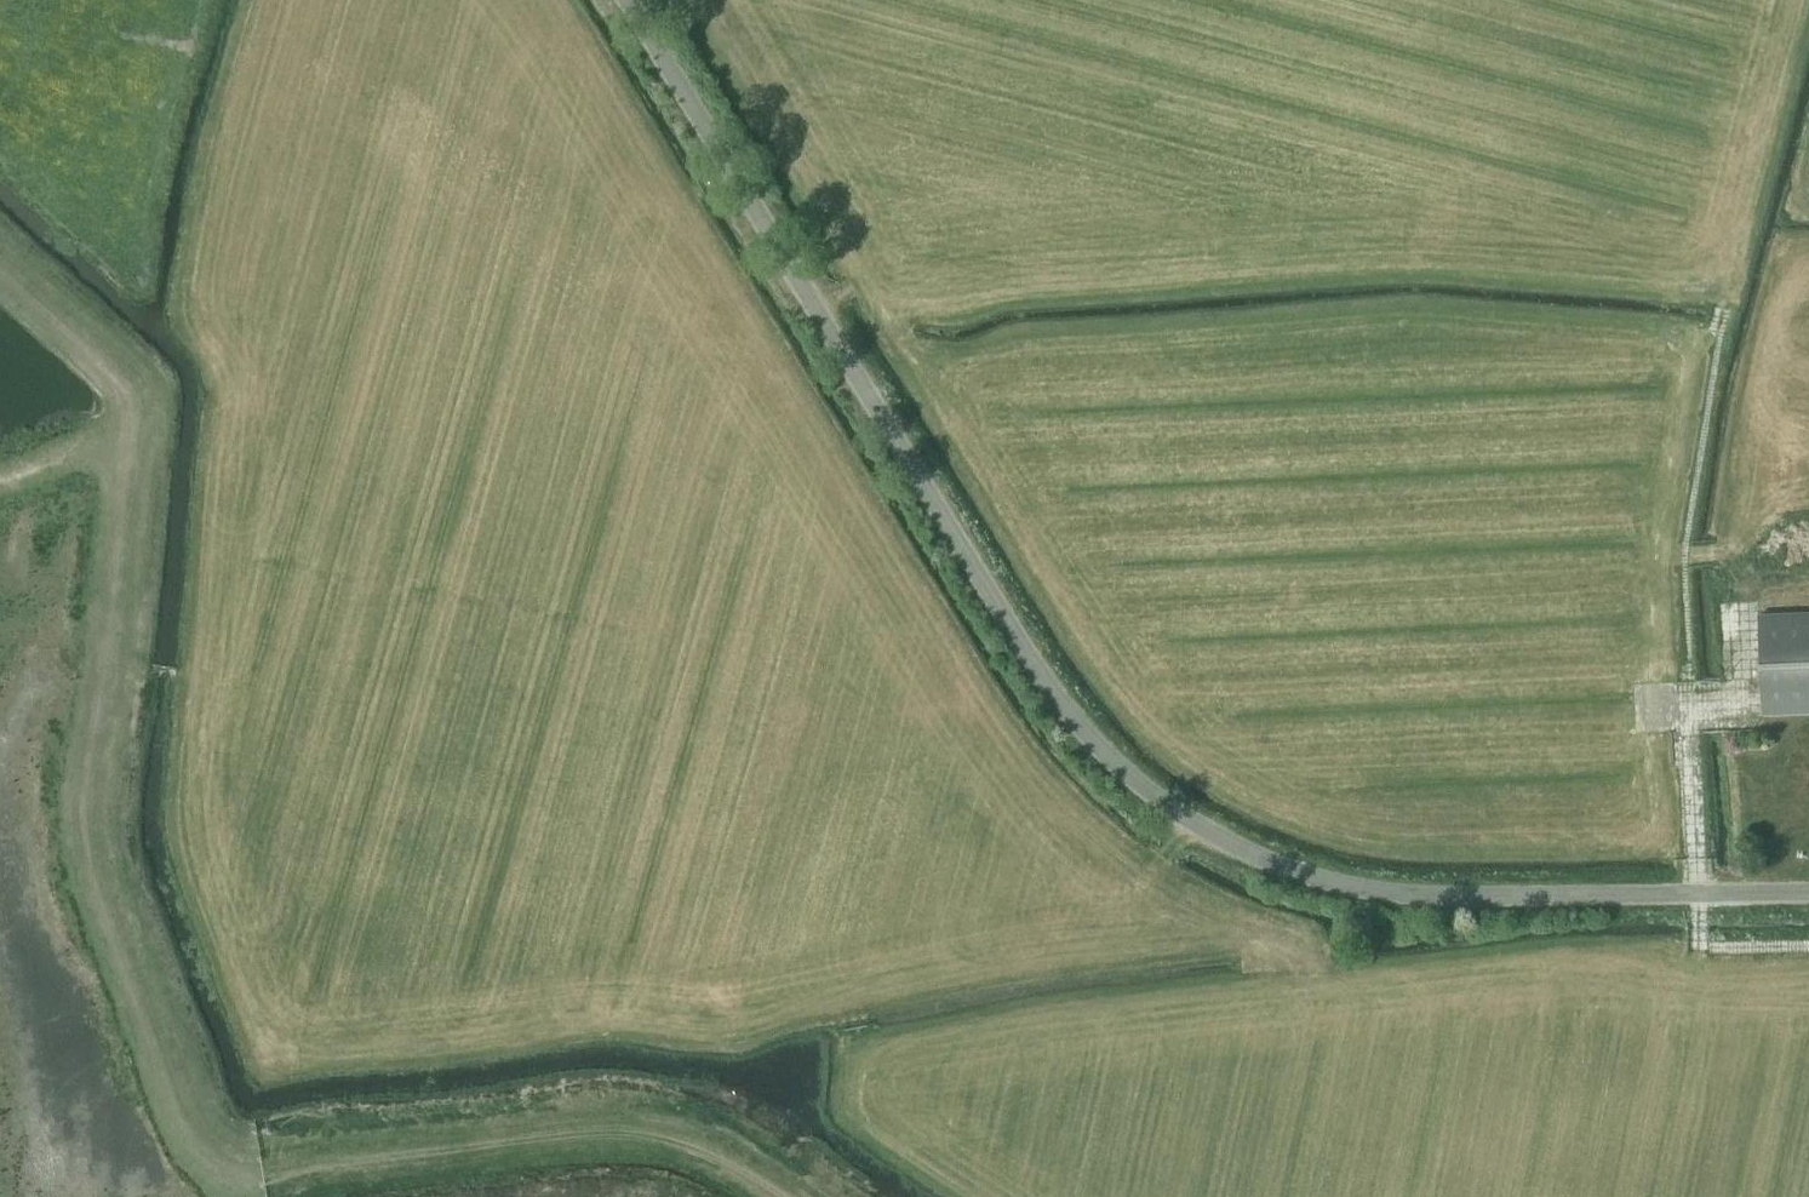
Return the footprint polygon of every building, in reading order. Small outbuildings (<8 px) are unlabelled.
[(1759,614),(1763,714),(1808,712),(1808,612),(1759,614)]
